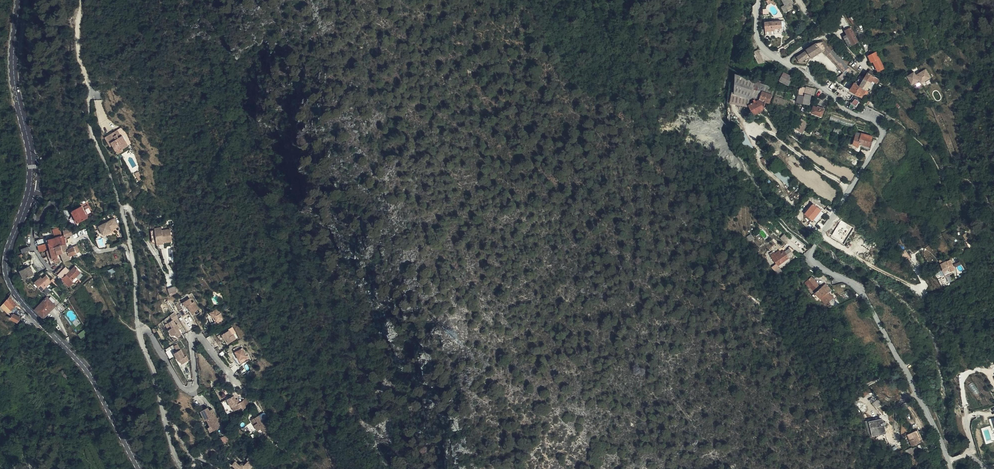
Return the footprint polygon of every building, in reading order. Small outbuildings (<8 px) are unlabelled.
[(792,8),(787,0),(784,0),(785,2),(783,4),(785,8),(781,10),(784,16),(788,14),(786,11),(790,9),(792,8)] [(836,16),(835,16),(839,21),(847,18),(841,9),(836,16)] [(862,12),(863,18),(873,16),(872,10),(862,12)] [(770,20),(765,21),(766,30),(776,29),(776,34),(784,33),(782,19),(770,21),(770,20)] [(847,41),(857,36),(851,22),(845,24),(847,31),(844,32),(847,41)] [(831,49),(823,40),(814,42),(806,47),(807,49),(797,55),(800,61),(810,54),(811,55),(822,48),(827,53),(831,49)] [(871,55),(876,65),(881,63),(874,47),(867,50),(869,56),(871,55)] [(831,49),(827,53),(826,53),(843,70),(848,66),(833,51),(831,49)] [(760,51),(755,53),(759,62),(765,60),(760,51)] [(914,66),(912,63),(905,68),(911,76),(917,71),(919,73),(920,75),(928,68),(923,60),(914,66)] [(874,78),(877,74),(873,71),(868,68),(866,66),(863,71),(871,79),(873,77),(874,78)] [(911,76),(905,68),(903,70),(909,78),(911,79),(919,73),(917,71),(911,76)] [(858,81),(867,86),(871,79),(863,71),(861,74),(856,71),(853,76),(859,80),(858,81)] [(789,84),(793,76),(784,72),(780,80),(789,84)] [(841,81),(846,75),(843,72),(837,78),(841,81)] [(920,75),(919,73),(911,79),(917,82),(922,78),(920,75)] [(848,84),(863,91),(867,86),(858,81),(859,80),(853,76),(848,84)] [(770,102),(774,87),(753,81),(752,87),(754,87),(750,97),(758,100),(760,97),(766,101),(770,102)] [(807,87),(805,91),(805,94),(811,95),(813,95),(815,95),(816,89),(807,87)] [(803,103),(804,96),(793,94),(792,98),(796,99),(796,102),(803,103)] [(764,111),(765,107),(763,108),(761,104),(760,97),(758,100),(750,104),(754,113),(758,110),(759,112),(764,111)] [(824,111),(814,107),(812,112),(821,116),(824,111)] [(855,122),(832,115),(830,119),(853,126),(855,122)] [(801,132),(805,125),(798,122),(795,129),(801,132)] [(115,124),(105,130),(109,137),(112,135),(113,137),(111,138),(112,139),(115,145),(119,142),(120,144),(121,144),(127,140),(121,130),(119,131),(115,124)] [(859,142),(865,144),(869,131),(858,128),(857,131),(852,129),(849,138),(859,142)] [(109,137),(105,130),(103,131),(109,140),(112,139),(111,138),(113,137),(112,135),(109,137)] [(776,164),(771,169),(788,185),(793,180),(776,164)] [(87,211),(82,200),(72,204),(77,216),(87,211)] [(822,209),(813,202),(805,213),(814,220),(822,209)] [(98,220),(102,229),(111,225),(110,223),(118,220),(115,213),(98,220)] [(842,220),(832,236),(844,243),(854,227),(842,220)] [(52,222),(54,230),(61,229),(60,225),(57,226),(56,221),(52,222)] [(64,228),(65,232),(72,228),(70,223),(63,224),(64,228)] [(161,223),(154,225),(150,226),(152,238),(156,237),(163,235),(163,237),(172,235),(170,224),(162,225),(161,223)] [(56,235),(49,237),(51,241),(55,240),(60,239),(66,238),(65,232),(55,234),(56,235)] [(49,237),(39,239),(39,240),(40,245),(51,242),(51,241),(49,237)] [(51,241),(51,242),(52,247),(54,252),(59,250),(58,247),(55,240),(51,241)] [(74,240),(68,243),(67,243),(70,252),(71,252),(71,249),(74,248),(75,251),(79,249),(74,240)] [(769,255),(776,265),(784,259),(801,246),(793,241),(779,251),(773,255),(772,253),(771,252),(769,255)] [(67,243),(61,245),(60,246),(64,254),(70,252),(67,243)] [(949,253),(940,258),(943,263),(942,263),(945,269),(947,268),(948,269),(953,266),(952,265),(954,263),(952,258),(949,253)] [(20,264),(24,272),(24,273),(33,268),(30,259),(26,261),(20,264)] [(70,264),(69,263),(62,259),(55,265),(62,271),(70,264)] [(70,264),(62,271),(63,272),(69,279),(74,274),(72,273),(81,265),(75,260),(70,264)] [(33,275),(41,283),(45,279),(44,278),(49,273),(44,268),(41,271),(39,270),(33,275)] [(943,269),(936,272),(938,277),(945,275),(943,269)] [(809,288),(810,287),(816,282),(812,277),(805,283),(809,288)] [(816,282),(810,287),(826,304),(834,297),(830,291),(832,289),(826,282),(821,287),(816,282)] [(183,294),(186,299),(188,298),(190,302),(192,302),(194,305),(199,302),(194,294),(192,294),(190,290),(183,294)] [(35,303),(43,311),(55,299),(46,291),(35,303)] [(189,305),(186,299),(179,303),(183,309),(189,305)] [(0,310),(3,313),(7,318),(16,309),(8,301),(0,310)] [(210,305),(213,310),(215,309),(219,317),(225,314),(218,301),(210,305)] [(18,311),(16,309),(7,318),(9,320),(18,311)] [(173,313),(169,316),(172,321),(168,323),(171,329),(175,327),(177,331),(181,328),(178,322),(176,318),(173,313)] [(16,327),(19,323),(13,319),(9,323),(16,327)] [(206,331),(212,327),(208,321),(205,323),(206,324),(203,327),(206,331)] [(222,327),(225,332),(227,331),(229,335),(237,331),(234,327),(233,327),(230,322),(222,327)] [(234,343),(239,353),(243,351),(245,355),(252,352),(250,348),(248,349),(243,341),(241,342),(240,340),(234,343)] [(180,343),(177,345),(173,346),(171,342),(165,345),(169,352),(175,349),(178,354),(179,353),(181,358),(188,354),(185,349),(184,350),(180,343)] [(978,388),(973,382),(969,384),(974,391),(978,388)] [(234,404),(236,403),(241,400),(243,403),(247,401),(243,393),(238,396),(234,388),(227,392),(231,400),(232,399),(234,404)] [(878,397),(874,401),(878,406),(882,402),(878,397)] [(207,413),(210,420),(212,419),(214,423),(223,419),(218,410),(216,411),(215,412),(214,409),(215,409),(212,402),(209,404),(207,401),(200,404),(205,414),(207,413)] [(259,408),(255,410),(257,415),(253,417),(257,423),(260,421),(262,425),(267,422),(259,408)] [(868,419),(868,417),(864,418),(870,439),(876,438),(875,433),(885,431),(887,440),(895,438),(891,425),(884,426),(883,421),(885,420),(884,417),(882,417),(881,416),(868,419)] [(919,432),(917,428),(908,432),(910,437),(909,437),(912,443),(916,442),(920,440),(917,433),(919,432)] [(916,451),(912,445),(911,444),(905,448),(910,457),(915,454),(914,452),(916,451)] [(235,453),(233,457),(237,460),(235,462),(243,468),(245,468),(251,462),(243,455),(241,458),(240,457),(235,453)]
